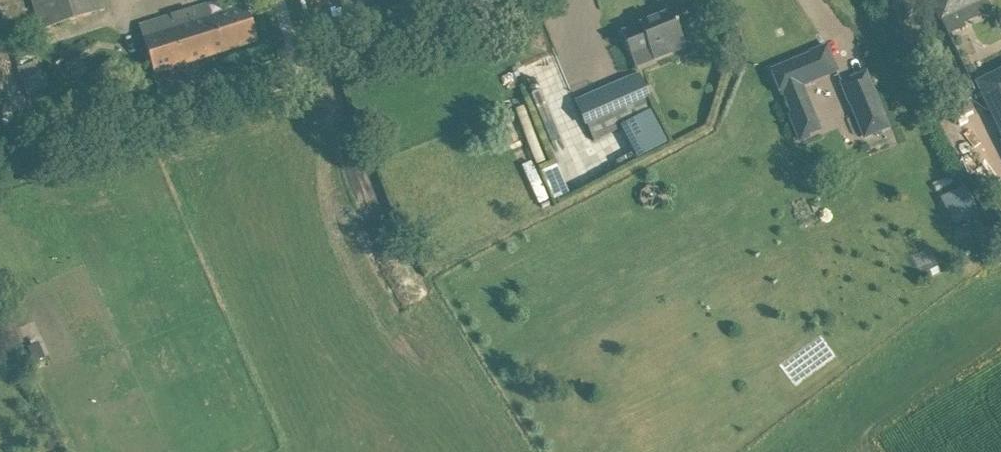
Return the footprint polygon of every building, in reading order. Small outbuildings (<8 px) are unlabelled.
[(41,29),(105,10),(102,0),(32,0),(41,29)] [(940,20),(944,29),(947,36),(949,36),(965,28),(963,24),(958,13),(988,0),(931,0),(940,20)] [(139,25),(154,73),(257,41),(246,5),(213,15),(209,3),(195,8),(139,25)] [(681,35),(672,11),(621,32),(632,57),(649,50),(654,61),(686,48),(681,35)] [(771,70),(775,79),(781,94),(783,93),(792,113),(789,114),(799,140),(801,139),(800,138),(820,129),(802,86),(837,71),(827,45),(811,52),(811,53),(771,70)] [(978,83),(1000,130),(1000,72),(978,83)] [(639,73),(575,100),(586,126),(588,125),(648,98),(649,98),(639,73)] [(888,127),(874,91),(850,101),(864,137),(888,127)] [(655,108),(625,124),(642,157),(673,141),(655,108)] [(558,200),(573,194),(562,163),(546,168),(558,200)] [(955,223),(986,213),(976,183),(945,193),(955,223)] [(39,343),(28,347),(33,361),(44,357),(39,343)]
